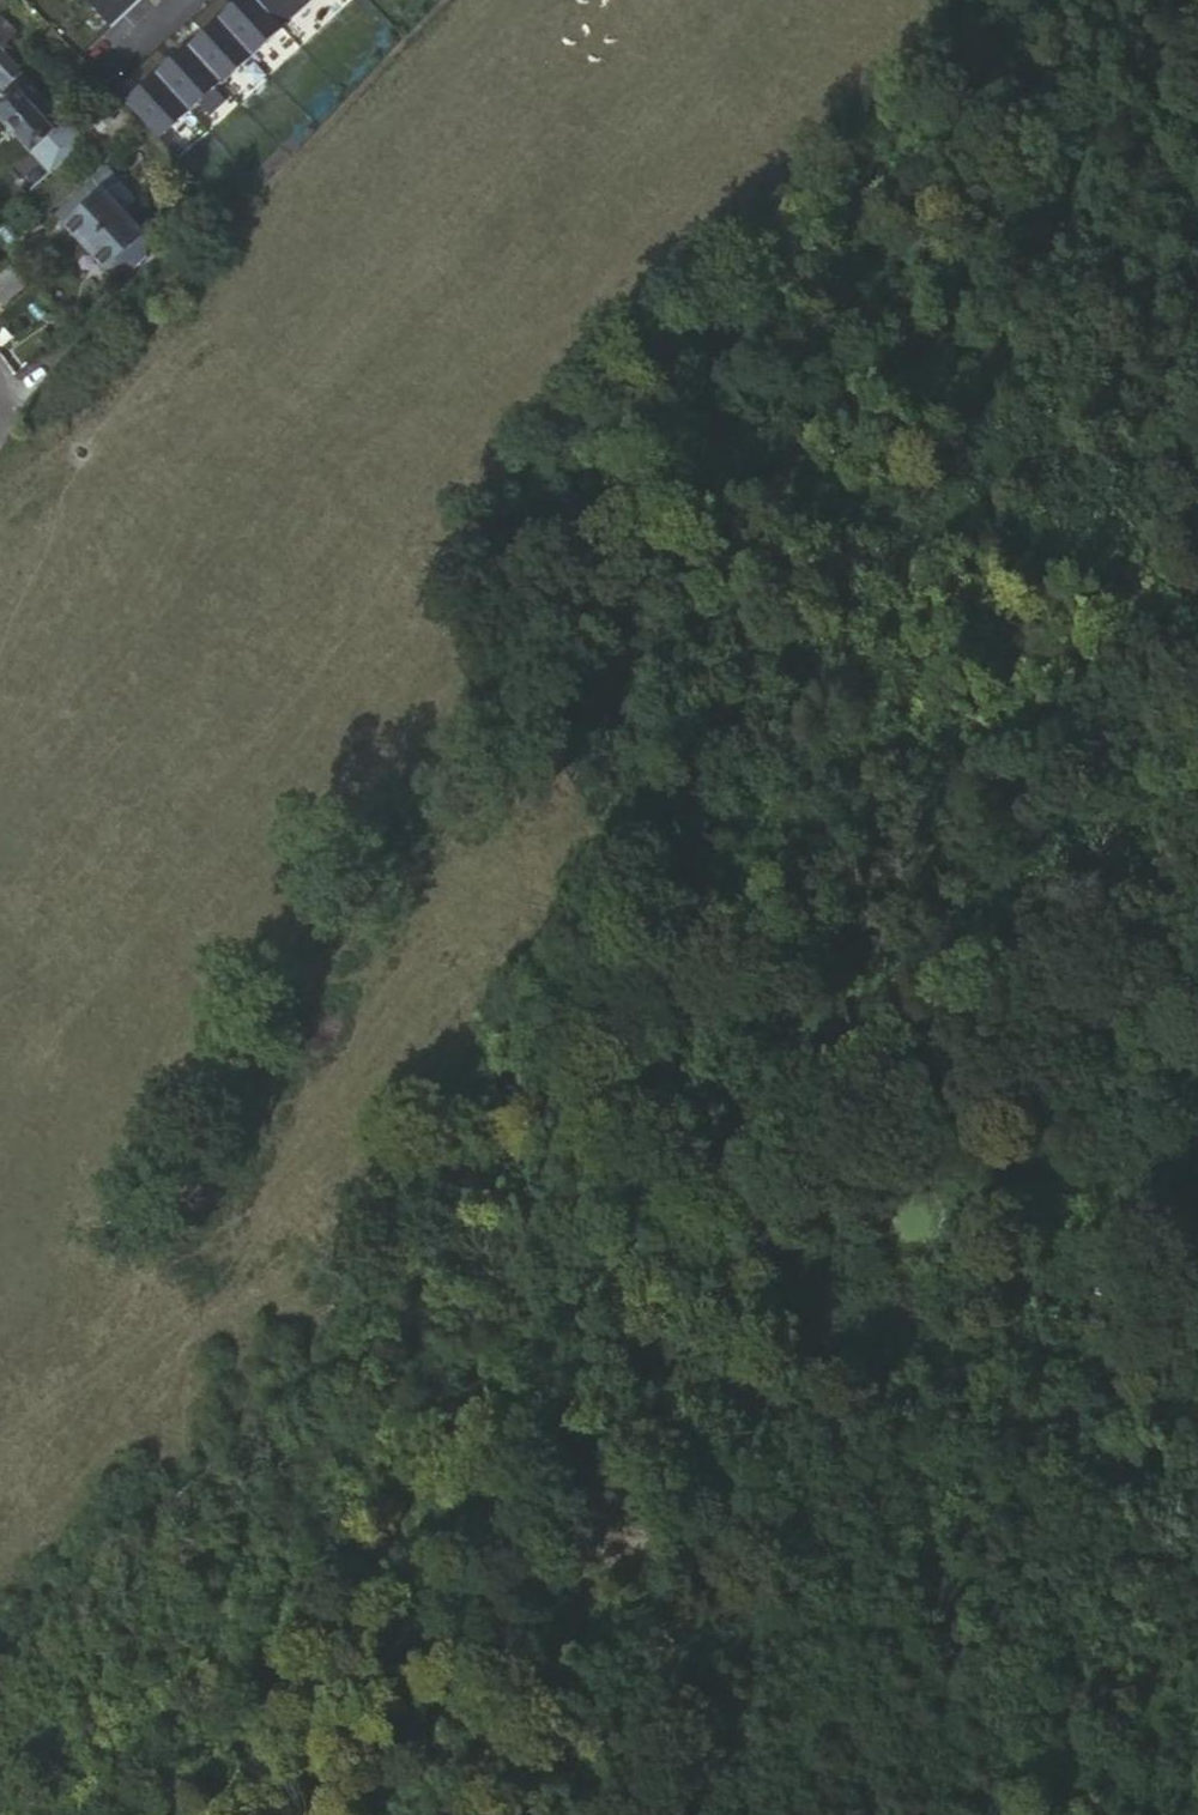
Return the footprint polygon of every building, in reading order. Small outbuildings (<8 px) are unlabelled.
[(88,3),(116,33),(151,0),(90,0),(88,3)] [(210,14),(255,63),(286,35),(284,33),(254,0),(252,0),(237,13),(225,1),(210,14)] [(284,33),(319,0),(254,0),(284,33)] [(208,41),(192,56),(223,89),(225,91),(255,63),(210,14),(196,28),(208,41)] [(0,30),(0,48),(9,56),(26,37),(8,22),(0,30)] [(0,48),(0,66),(16,80),(24,70),(9,56),(0,48)] [(164,54),(148,69),(192,117),(223,89),(192,56),(190,54),(176,67),(164,54)] [(146,95),(131,109),(164,144),(192,117),(148,69),(134,81),(146,95)] [(58,139),(72,126),(25,77),(19,82),(24,88),(18,93),(58,139)] [(58,139),(18,93),(0,108),(0,118),(35,158),(58,139)] [(114,175),(64,222),(72,231),(108,199),(127,220),(142,206),(114,175)] [(108,199),(72,231),(71,232),(91,254),(127,220),(108,199)] [(157,245),(169,233),(143,204),(142,206),(127,220),(148,241),(157,251),(160,249),(157,245)] [(148,241),(127,220),(91,254),(111,275),(118,268),(136,251),(148,241)] [(157,251),(148,241),(136,251),(145,262),(144,263),(152,272),(165,261),(157,251)] [(136,251),(118,268),(128,279),(144,263),(145,262),(136,251)] [(0,280),(0,295),(10,306),(33,285),(16,266),(0,280)]
